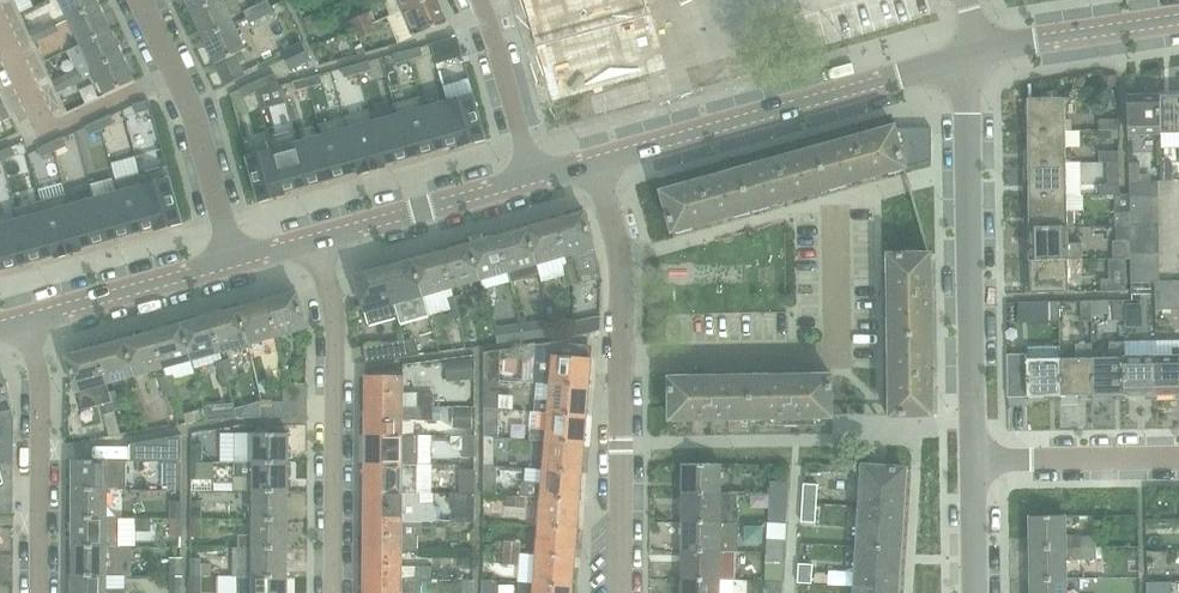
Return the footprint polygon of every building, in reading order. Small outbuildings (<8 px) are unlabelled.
[(97,0),(60,0),(69,19),(99,5),(97,0)] [(190,10),(211,0),(186,0),(190,10)] [(223,0),(211,0),(190,10),(202,34),(232,20),(223,0)] [(268,0),(256,6),(262,18),(274,13),(268,0)] [(402,10),(424,0),(398,0),(402,10)] [(402,10),(413,36),(413,37),(447,22),(438,1),(438,0),(424,0),(402,10)] [(557,0),(550,0),(548,1),(553,19),(562,17),(557,0)] [(567,0),(557,0),(562,17),(571,14),(567,0)] [(111,31),(99,5),(69,19),(81,45),(111,31)] [(262,18),(256,6),(244,11),(250,24),(262,18)] [(374,22),(369,12),(350,21),(355,31),(374,22)] [(706,74),(728,68),(712,13),(690,19),(706,74)] [(729,71),(754,64),(741,17),(740,17),(735,19),(717,24),(714,13),(712,13),(728,68),(729,71)] [(54,19),(41,25),(47,36),(59,30),(54,19)] [(682,81),(706,74),(690,19),(667,26),(682,81)] [(243,44),(232,20),(202,34),(213,58),(243,44)] [(374,22),(355,31),(358,40),(378,32),(374,22)] [(47,36),(41,25),(29,31),(35,42),(47,36)] [(659,87),(682,81),(667,26),(643,32),(659,87)] [(81,45),(69,51),(77,68),(80,75),(93,69),(123,55),(111,31),(81,45)] [(635,94),(659,87),(643,32),(620,39),(635,94)] [(442,41),(431,44),(437,63),(462,56),(463,56),(457,35),(456,35),(456,36),(456,37),(453,37),(442,41)] [(612,101),(635,94),(620,39),(596,45),(612,101)] [(283,52),(283,53),(290,69),(309,60),(302,43),(283,52)] [(245,49),(243,44),(213,58),(226,85),(245,76),(239,62),(246,59),(242,51),(245,49)] [(589,107),(612,101),(596,45),(573,52),(589,107)] [(421,47),(407,50),(410,60),(423,56),(421,47)] [(396,63),(410,60),(407,50),(393,54),(396,63)] [(589,107),(573,52),(560,55),(548,59),(564,117),(589,110),(589,107)] [(134,80),(123,55),(93,69),(104,95),(134,80)] [(356,64),(358,74),(372,70),(369,61),(356,64)] [(345,77),(358,74),(356,64),(342,68),(345,77)] [(77,68),(65,74),(70,86),(82,80),(77,68)] [(70,86),(65,74),(53,81),(58,92),(70,86)] [(320,74),(306,78),(309,87),(323,84),(320,74)] [(255,89),(257,91),(270,85),(269,85),(267,80),(265,77),(253,83),(253,84),(255,89)] [(295,91),(309,87),(306,78),(293,82),(295,91)] [(459,144),(458,144),(459,147),(486,140),(473,94),(469,78),(443,85),(447,101),(459,144)] [(244,97),(257,91),(255,89),(253,84),(253,83),(248,85),(240,89),(242,93),(244,97)] [(1158,96),(1160,133),(1178,132),(1178,95),(1158,96)] [(409,158),(434,151),(422,108),(423,107),(420,96),(393,104),(396,115),(397,115),(409,158)] [(1160,133),(1158,96),(1127,96),(1128,133),(1160,133)] [(1027,98),(1028,131),(1065,130),(1065,97),(1027,98)] [(150,109),(147,100),(133,104),(136,113),(150,109)] [(447,101),(423,107),(422,108),(434,151),(458,144),(459,144),(447,101)] [(3,121),(11,117),(5,104),(0,107),(0,115),(3,121)] [(111,115),(98,120),(102,129),(115,123),(111,115)] [(397,115),(396,115),(372,121),(384,165),(385,164),(409,158),(397,115)] [(318,124),(321,135),(322,135),(334,178),(358,172),(359,172),(347,128),(348,128),(345,117),(318,124)] [(1099,120),(1099,129),(1119,129),(1118,119),(1099,120)] [(89,135),(102,129),(98,120),(85,126),(89,135)] [(386,167),(385,164),(384,165),(372,121),(348,128),(347,128),(359,172),(358,172),(359,175),(386,167)] [(905,166),(894,126),(817,148),(828,188),(905,166)] [(895,127),(894,126),(905,166),(931,159),(931,127),(895,127)] [(1119,139),(1119,129),(1099,129),(1099,139),(1119,139)] [(1065,148),(1065,130),(1028,131),(1028,163),(1066,162),(1066,163),(1072,163),(1072,148),(1065,148)] [(268,138),(271,149),(273,149),(284,192),(286,192),(309,185),(297,142),(299,142),(295,131),(268,138)] [(321,135),(299,142),(297,142),(309,185),(334,178),(322,135),(321,135)] [(63,137),(50,143),(54,151),(67,145),(63,137)] [(42,157),(54,151),(50,143),(38,148),(42,157)] [(0,152),(0,153),(3,161),(16,155),(12,146),(0,152)] [(828,188),(817,148),(739,170),(750,209),(828,188)] [(273,149),(271,149),(246,156),(259,202),(286,195),(286,192),(284,192),(273,149)] [(1099,151),(1099,162),(1108,162),(1108,161),(1119,161),(1119,151),(1099,151)] [(136,158),(111,165),(115,180),(118,191),(119,191),(131,234),(155,228),(156,227),(140,173),(136,158)] [(1120,193),(1119,161),(1108,161),(1108,162),(1108,184),(1104,184),(1103,195),(1114,195),(1114,193),(1120,193)] [(1172,181),(1172,161),(1161,161),(1161,181),(1172,181)] [(1066,162),(1028,163),(1029,195),(1066,194),(1066,163),(1066,162)] [(1128,162),(1128,182),(1140,182),(1140,162),(1128,162)] [(167,166),(140,173),(156,227),(155,228),(155,231),(183,223),(167,166)] [(750,209),(739,170),(662,191),(673,231),(750,209)] [(1158,196),(1158,181),(1140,182),(1128,182),(1129,194),(1129,197),(1158,196)] [(119,191),(118,191),(94,198),(106,241),(131,234),(119,191)] [(67,193),(41,201),(56,255),(55,255),(56,258),(83,250),(82,248),(81,248),(69,205),(70,205),(67,193)] [(1120,194),(1120,193),(1114,193),(1114,195),(1115,211),(1129,211),(1129,197),(1129,194),(1120,194)] [(1067,226),(1066,194),(1029,195),(1029,228),(1067,226)] [(1159,211),(1158,196),(1129,197),(1129,211),(1159,211)] [(94,198),(70,205),(69,205),(81,248),(82,248),(106,241),(94,198)] [(31,262),(55,255),(56,255),(41,201),(15,208),(18,219),(19,219),(31,262)] [(1129,225),(1129,211),(1115,211),(1115,225),(1129,225)] [(1159,224),(1159,211),(1129,211),(1129,225),(1159,224)] [(595,247),(585,213),(555,221),(565,255),(568,264),(575,263),(577,273),(580,284),(601,278),(600,268),(594,247),(595,247)] [(18,219),(0,224),(0,247),(6,269),(31,262),(19,219),(18,219)] [(565,255),(555,221),(527,229),(536,263),(558,257),(564,277),(577,273),(575,263),(568,264),(565,255)] [(1159,239),(1159,224),(1129,225),(1130,239),(1159,239)] [(1130,253),(1130,239),(1129,225),(1115,225),(1115,241),(1112,241),(1113,259),(1126,258),(1130,258),(1130,253)] [(1067,244),(1067,226),(1029,228),(1030,260),(1067,260),(1082,259),(1082,244),(1067,244)] [(539,274),(536,263),(527,229),(499,237),(509,271),(508,271),(511,282),(539,274)] [(509,271),(499,237),(471,245),(480,279),(481,279),(484,289),(511,282),(508,271),(509,271)] [(1159,252),(1159,239),(1130,239),(1130,253),(1159,252)] [(480,279),(471,245),(442,253),(451,287),(480,279)] [(1159,267),(1159,252),(1130,253),(1130,258),(1130,268),(1159,267)] [(451,287),(442,253),(415,260),(424,295),(451,287)] [(931,334),(930,254),(889,254),(890,334),(931,334)] [(1126,291),(1126,258),(1113,259),(1109,259),(1109,279),(1101,280),(1101,292),(1126,291)] [(424,295),(415,260),(385,268),(397,312),(403,310),(406,320),(400,322),(400,324),(430,315),(424,295)] [(1068,292),(1067,260),(1030,260),(1030,292),(1068,292)] [(1160,281),(1159,267),(1130,268),(1130,282),(1155,282),(1160,281)] [(397,312),(385,268),(356,277),(369,325),(398,316),(400,322),(406,320),(403,310),(397,312)] [(580,284),(577,273),(564,277),(567,287),(580,284)] [(1169,295),(1169,281),(1160,281),(1155,282),(1155,295),(1169,295)] [(1169,281),(1169,295),(1170,309),(1178,309),(1178,281),(1169,281)] [(307,327),(297,293),(269,301),(278,335),(307,327)] [(448,298),(451,308),(462,305),(459,295),(448,298)] [(1170,309),(1169,295),(1155,295),(1155,310),(1170,309)] [(278,335),(269,301),(240,309),(250,343),(278,335)] [(1048,301),(1048,321),(1059,321),(1058,301),(1048,301)] [(1081,301),(1079,301),(1080,321),(1091,321),(1090,301),(1081,301)] [(1122,301),(1107,301),(1107,320),(1122,320),(1122,301)] [(465,315),(462,305),(451,308),(454,318),(465,315)] [(250,343),(240,309),(211,317),(221,351),(250,343)] [(221,351),(211,317),(183,324),(193,359),(221,351)] [(549,321),(523,324),(528,340),(551,337),(549,321)] [(193,359),(183,324),(154,332),(164,367),(193,359)] [(528,340),(523,324),(495,328),(497,344),(528,340)] [(164,367),(154,332),(126,340),(136,375),(164,367)] [(931,334),(890,334),(891,415),(932,415),(931,334)] [(416,338),(405,340),(410,356),(419,354),(416,338)] [(136,375),(126,340),(97,348),(107,383),(136,375)] [(410,356),(405,340),(364,345),(366,362),(410,356)] [(532,383),(550,384),(589,388),(591,358),(586,357),(587,345),(554,342),(535,344),(532,383)] [(1125,395),(1123,357),(1122,342),(1108,342),(1109,357),(1091,358),(1092,395),(1125,395)] [(1059,358),(1060,396),(1092,395),(1091,358),(1091,343),(1076,344),(1077,358),(1060,358),(1059,358)] [(1027,358),(1007,359),(1008,397),(1060,396),(1059,358),(1060,358),(1060,345),(1058,345),(1058,346),(1028,347),(1028,353),(1026,353),(1027,358)] [(97,348),(67,356),(83,409),(106,403),(112,401),(109,392),(107,383),(97,348)] [(1172,348),(1173,356),(1156,356),(1157,394),(1178,394),(1178,348),(1172,348)] [(484,352),(484,380),(500,382),(500,350),(484,352)] [(1157,394),(1156,356),(1123,357),(1125,395),(1157,394)] [(217,362),(220,372),(232,369),(230,359),(217,362)] [(235,378),(232,369),(220,372),(223,382),(235,378)] [(3,374),(0,375),(0,477),(2,483),(0,483),(0,513),(13,513),(14,418),(3,374)] [(160,378),(163,388),(175,384),(172,375),(160,378)] [(832,417),(831,375),(750,377),(751,418),(832,417)] [(402,377),(365,377),(365,407),(434,407),(434,393),(401,393),(402,377)] [(751,418),(750,377),(670,378),(670,419),(751,418)] [(500,382),(484,380),(484,407),(499,408),(500,382)] [(178,394),(175,384),(163,388),(166,398),(178,394)] [(589,388),(550,384),(548,400),(536,400),(535,412),(547,412),(586,416),(589,388)] [(307,386),(285,386),(284,402),(284,417),(307,417),(307,386)] [(112,401),(106,403),(106,404),(118,400),(115,391),(109,392),(112,401)] [(121,410),(118,400),(106,404),(107,409),(109,413),(115,411),(121,410)] [(273,417),(283,417),(284,417),(284,402),(273,402),(273,417)] [(234,403),(206,405),(208,420),(238,417),(234,403)] [(434,407),(365,407),(365,435),(401,435),(401,420),(433,421),(433,420),(438,420),(438,407),(434,407)] [(499,408),(484,407),(484,436),(494,436),(499,437),(499,408)] [(107,409),(103,410),(109,436),(121,434),(115,411),(109,413),(107,409)] [(586,416),(547,412),(546,430),(531,429),(531,440),(545,441),(584,444),(586,416)] [(254,433),(236,433),(236,448),(236,462),(254,462),(254,461),(288,461),(288,433),(264,433),(254,433)] [(202,434),(191,434),(191,461),(203,461),(203,444),(202,444),(202,434)] [(401,435),(365,435),(365,464),(418,464),(418,435),(401,435)] [(181,461),(181,436),(130,444),(130,461),(181,461)] [(475,436),(463,436),(463,457),(475,457),(475,436)] [(494,436),(484,436),(484,465),(494,466),(494,436)] [(584,444),(545,441),(542,470),(582,473),(584,444)] [(107,460),(73,459),(73,488),(107,489),(126,490),(127,461),(107,461),(107,460)] [(203,461),(191,461),(191,480),(203,480),(203,461)] [(236,462),(234,462),(234,491),(253,491),(253,490),(288,490),(288,461),(254,461),(254,462),(236,462)] [(364,493),(417,493),(418,464),(365,464),(364,493)] [(721,464),(683,464),(682,493),(720,493),(721,464)] [(497,466),(494,466),(484,465),(484,495),(497,495),(497,466)] [(904,468),(863,466),(858,546),(899,549),(904,468)] [(582,473),(542,470),(541,484),(522,482),(521,496),(526,496),(540,497),(579,500),(582,473)] [(772,482),(771,494),(787,495),(788,483),(772,482)] [(804,483),(802,502),(816,503),(817,484),(804,483)] [(107,489),(73,488),(73,517),(106,517),(107,489)] [(253,490),(253,491),(253,518),(287,518),(288,490),(253,490)] [(364,493),(364,521),(432,521),(432,506),(419,506),(419,493),(417,493),(364,493)] [(475,493),(451,493),(451,507),(457,514),(456,522),(475,522),(475,493)] [(720,493),(682,493),(682,522),(731,522),(737,522),(739,508),(737,508),(737,494),(720,493)] [(770,505),(769,522),(786,522),(787,506),(787,495),(771,494),(770,505)] [(521,496),(507,495),(507,507),(525,508),(526,496),(521,496)] [(579,500),(540,497),(537,527),(577,530),(579,500)] [(182,501),(170,501),(170,517),(182,518),(182,501)] [(191,501),(191,518),(202,518),(202,501),(191,501)] [(802,503),(801,522),(802,522),(815,523),(816,503),(802,502),(802,503)] [(1049,516),(1029,516),(1030,548),(1066,548),(1065,523),(1065,516),(1065,514),(1049,515),(1049,516)] [(137,517),(106,517),(73,517),(73,545),(122,545),(133,545),(136,545),(137,531),(137,517)] [(152,518),(137,517),(137,531),(152,531),(152,518)] [(182,518),(170,517),(170,537),(182,537),(182,518)] [(202,518),(191,518),(191,537),(202,537),(202,518)] [(287,518),(253,518),(253,535),(239,535),(239,546),(287,547),(287,518)] [(432,521),(364,521),(364,551),(400,550),(416,550),(416,535),(432,535),(432,521)] [(731,522),(682,522),(682,551),(720,551),(736,551),(737,551),(737,522),(731,522)] [(768,523),(766,551),(784,552),(786,524),(768,523)] [(577,530),(537,527),(535,555),(575,558),(577,530)] [(1097,547),(1096,536),(1079,536),(1079,548),(1097,547)] [(521,544),(505,543),(504,553),(521,555),(521,544)] [(122,545),(73,545),(72,574),(106,574),(106,575),(133,575),(133,545),(122,545)] [(287,547),(239,546),(239,549),(240,548),(240,576),(252,576),(253,575),(287,576),(287,547)] [(858,546),(854,592),(897,592),(899,549),(858,546)] [(1097,559),(1097,547),(1079,548),(1066,548),(1030,548),(1030,580),(1066,579),(1066,561),(1080,561),(1080,559),(1097,559)] [(400,566),(400,550),(364,551),(364,579),(422,578),(422,581),(432,581),(432,566),(400,566)] [(720,551),(682,551),(682,580),(720,581),(735,580),(736,551),(720,551)] [(766,551),(765,579),(782,580),(784,552),(766,551)] [(521,555),(504,553),(503,563),(520,565),(521,555)] [(575,558),(535,555),(533,584),(572,587),(575,558)] [(182,558),(170,558),(170,575),(182,575),(182,558)] [(191,558),(191,575),(201,575),(201,577),(212,577),(212,564),(202,564),(202,558),(191,558)] [(798,563),(797,583),(811,583),(812,564),(799,563),(798,563)] [(72,574),(72,592),(127,592),(127,589),(106,589),(106,575),(106,574),(72,574)] [(170,575),(169,592),(181,592),(182,575),(170,575)] [(191,575),(190,592),(201,592),(201,577),(201,575),(191,575)] [(252,576),(240,576),(239,592),(287,592),(287,576),(253,575),(252,576)] [(364,579),(364,592),(422,592),(422,581),(422,578),(364,579)] [(1066,579),(1030,580),(1031,592),(1066,592),(1066,579)] [(474,580),(461,580),(461,592),(474,592),(474,580)] [(497,580),(483,580),(482,592),(497,592),(497,580)] [(682,580),(682,592),(720,592),(720,581),(682,580)] [(517,592),(572,592),(572,587),(533,584),(517,582),(517,592)] [(796,582),(795,592),(810,592),(810,583),(797,583),(796,582)]
